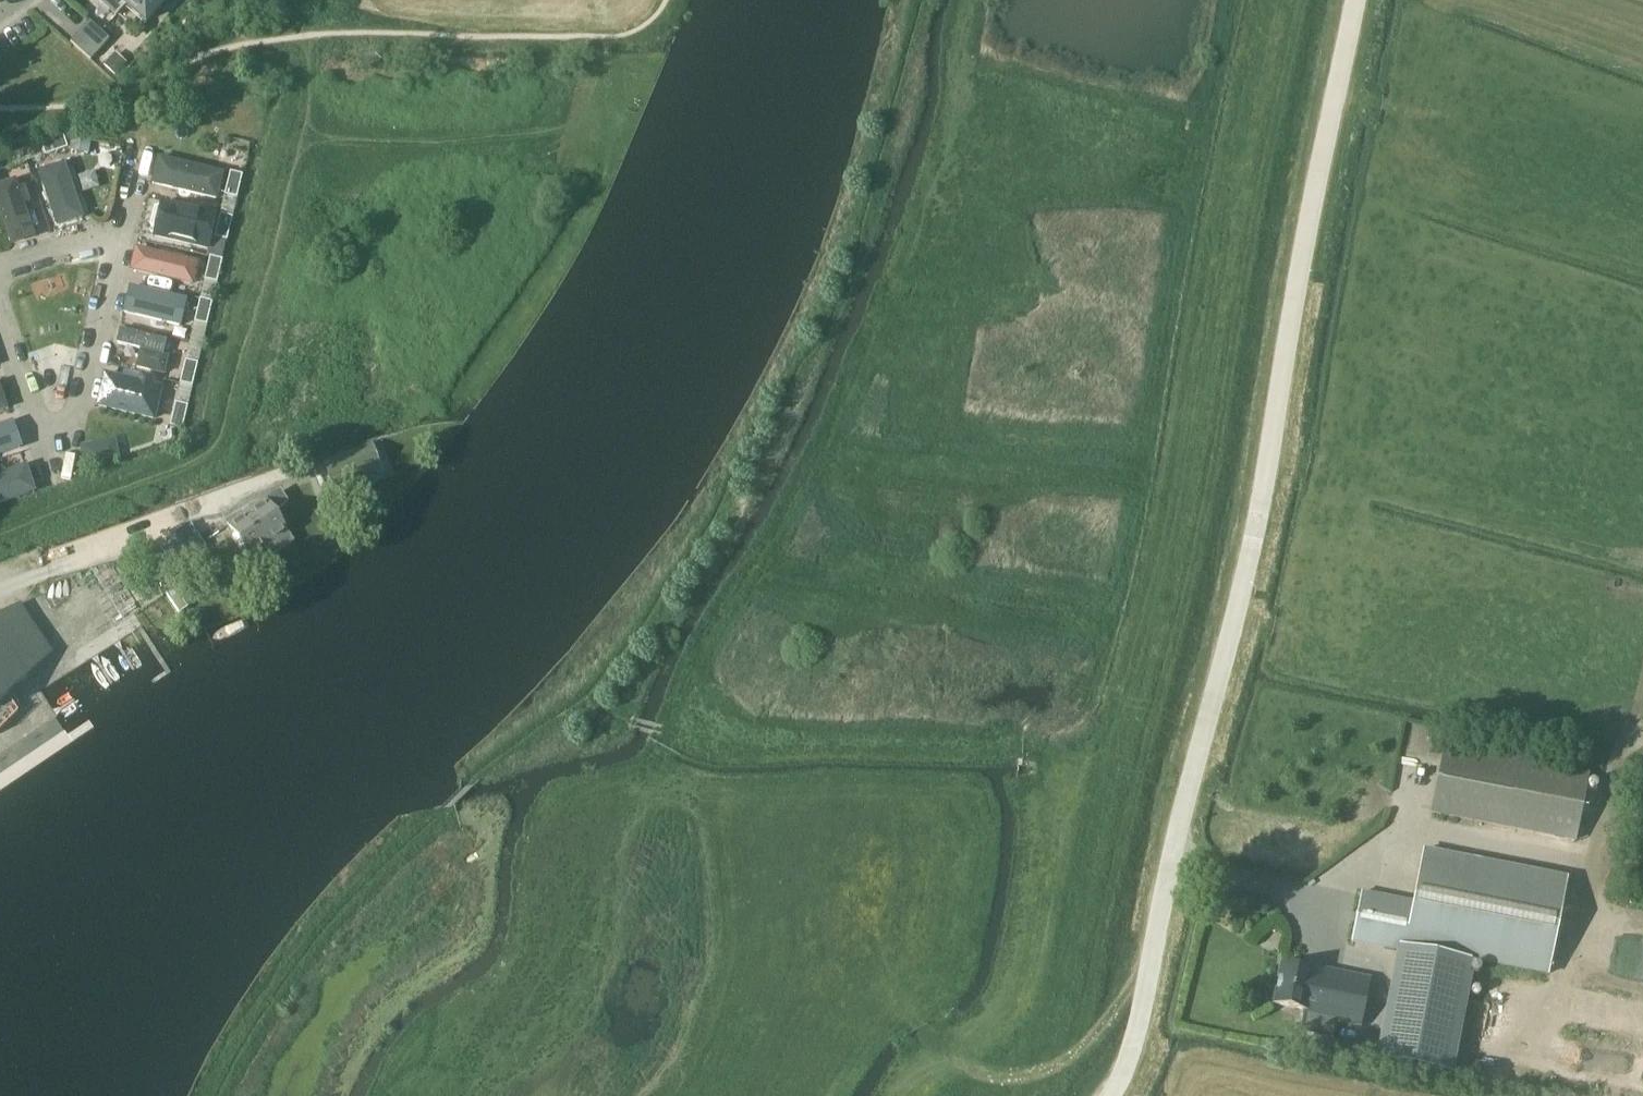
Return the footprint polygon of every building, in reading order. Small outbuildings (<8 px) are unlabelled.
[(127,5),(127,4),(131,0),(101,0),(118,15),(127,5)] [(127,5),(146,22),(166,0),(131,0),(127,4),(127,5)] [(80,32),(101,50),(110,39),(90,21),(80,32)] [(101,50),(80,32),(71,43),(91,61),(101,50)] [(64,135),(42,143),(46,155),(68,148),(64,135)] [(42,143),(23,150),(27,162),(46,155),(42,143)] [(23,150),(5,156),(9,168),(27,162),(23,150)] [(0,157),(0,171),(9,168),(5,156),(0,157)] [(42,166),(64,229),(90,221),(69,158),(61,159),(42,166)] [(218,204),(222,185),(225,172),(159,161),(153,192),(205,201),(218,204)] [(13,246),(39,238),(21,171),(4,176),(0,178),(0,202),(13,246)] [(225,195),(237,198),(243,174),(231,171),(225,195)] [(207,254),(211,239),(216,216),(215,218),(158,206),(150,243),(207,254)] [(215,237),(227,240),(233,217),(220,214),(215,237)] [(132,273),(196,286),(201,262),(189,259),(137,248),(132,273)] [(205,280),(217,283),(223,259),(210,256),(205,280)] [(130,289),(125,316),(180,327),(187,302),(130,289)] [(195,322),(208,325),(213,301),(200,298),(195,322)] [(118,344),(113,365),(153,375),(158,353),(118,344)] [(193,386),(198,363),(186,360),(180,383),(193,386)] [(107,374),(98,413),(158,428),(164,406),(169,387),(107,374)] [(11,406),(4,383),(0,384),(0,409),(11,406)] [(180,383),(176,402),(188,405),(193,386),(180,383)] [(183,429),(188,405),(176,402),(170,426),(183,429)] [(24,448),(15,426),(0,431),(0,457),(24,448)] [(333,489),(382,471),(372,443),(322,462),(333,489)] [(42,494),(32,467),(0,477),(0,508),(42,494)] [(251,558),(288,534),(266,501),(229,525),(234,532),(233,537),(241,550),(247,551),(251,558)] [(152,574),(172,603),(191,591),(171,561),(152,574)] [(27,680),(23,674),(43,661),(11,610),(0,617),(0,697),(27,680)] [(1428,812),(1572,837),(1584,770),(1440,745),(1428,812)] [(1411,907),(1360,898),(1351,947),(1403,957),(1404,950),(1455,961),(1457,950),(1549,967),(1565,880),(1421,855),(1411,907)] [(1404,950),(1403,957),(1389,1031),(1441,1042),(1455,961),(1404,950)] [(1361,1026),(1369,978),(1313,967),(1312,972),(1281,965),(1274,1004),(1305,1010),(1304,1014),(1361,1026)]
